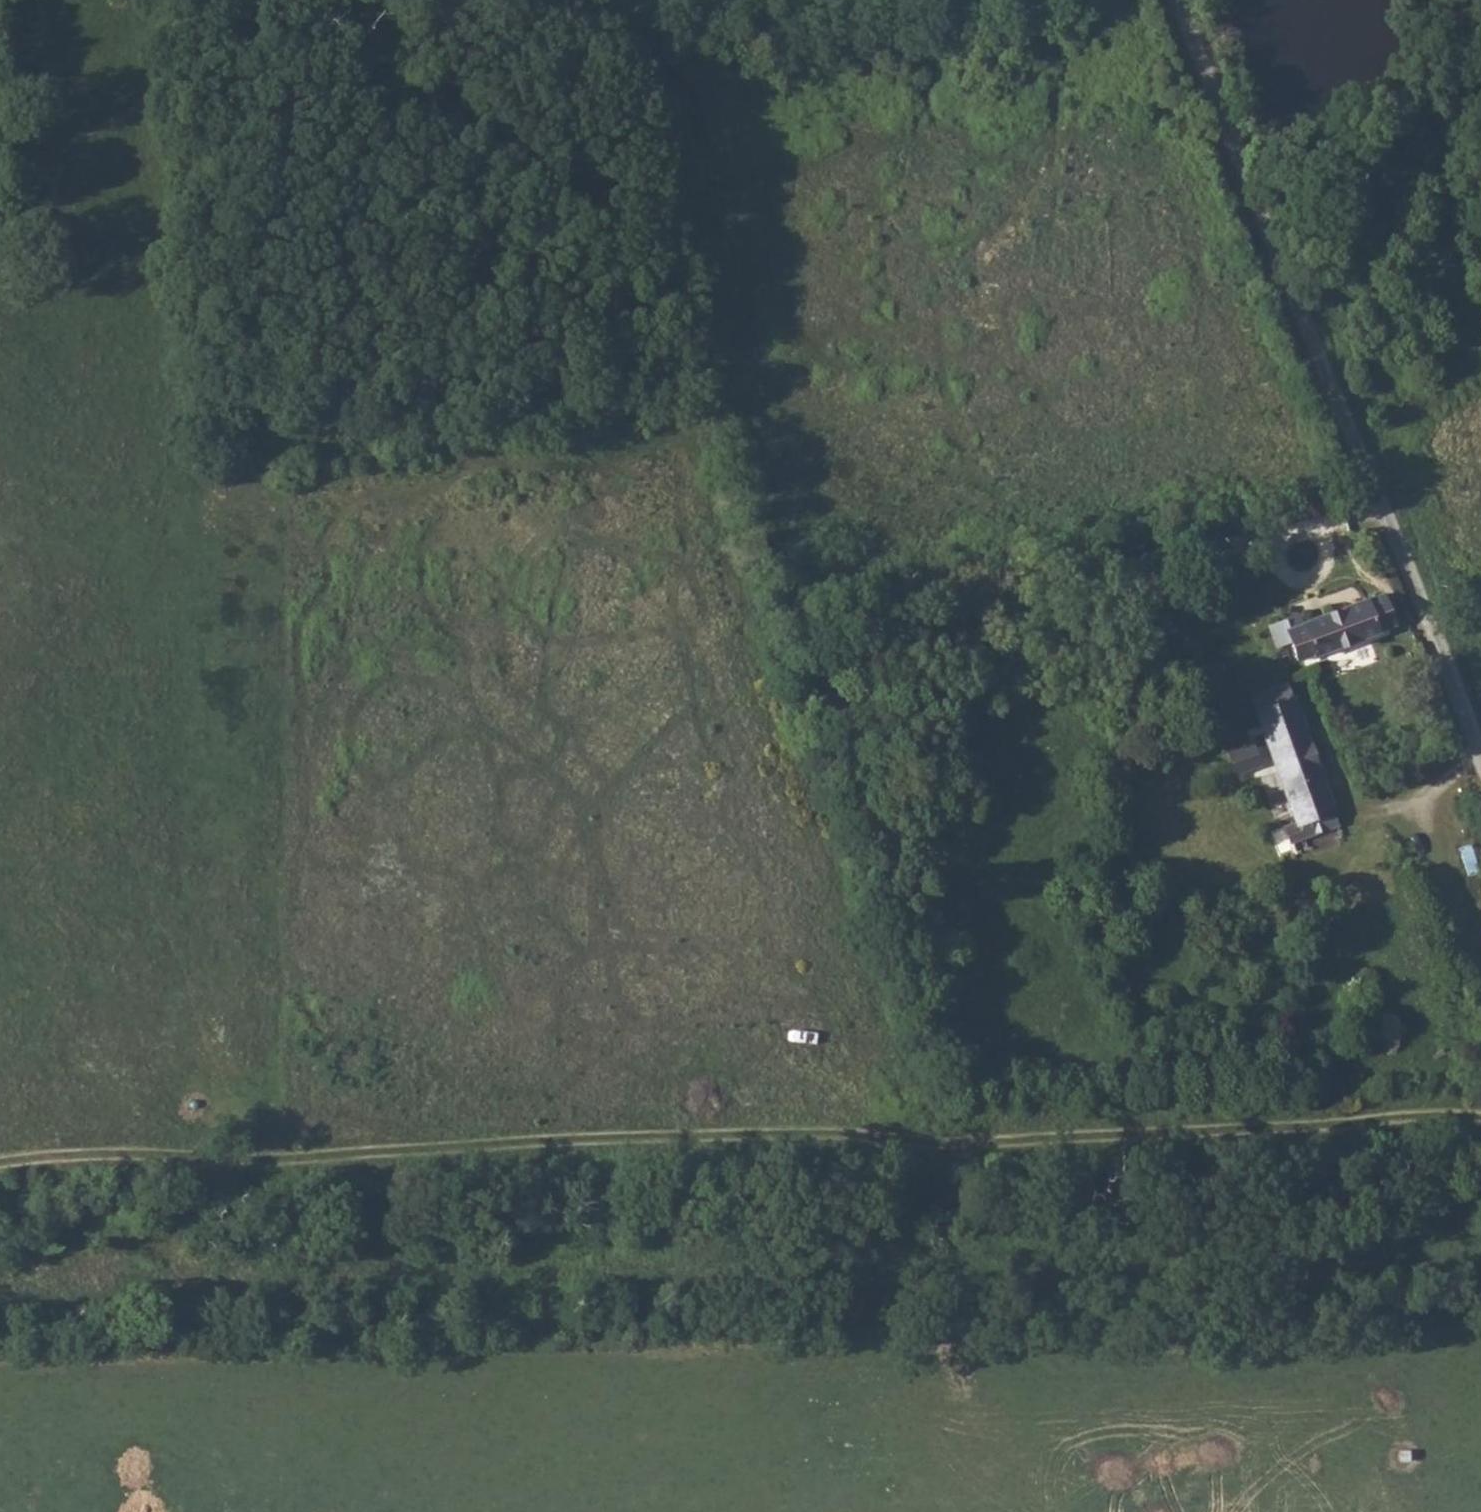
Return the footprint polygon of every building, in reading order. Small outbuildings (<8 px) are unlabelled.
[(1279,630),(1282,640),(1377,616),(1367,588),(1290,605),(1284,598),(1272,598),(1271,608),(1255,613),(1262,633),(1279,630)] [(1274,670),(1244,680),(1298,820),(1288,824),(1292,842),(1335,827),(1274,670)] [(1235,772),(1261,768),(1258,744),(1231,748),(1235,772)]
